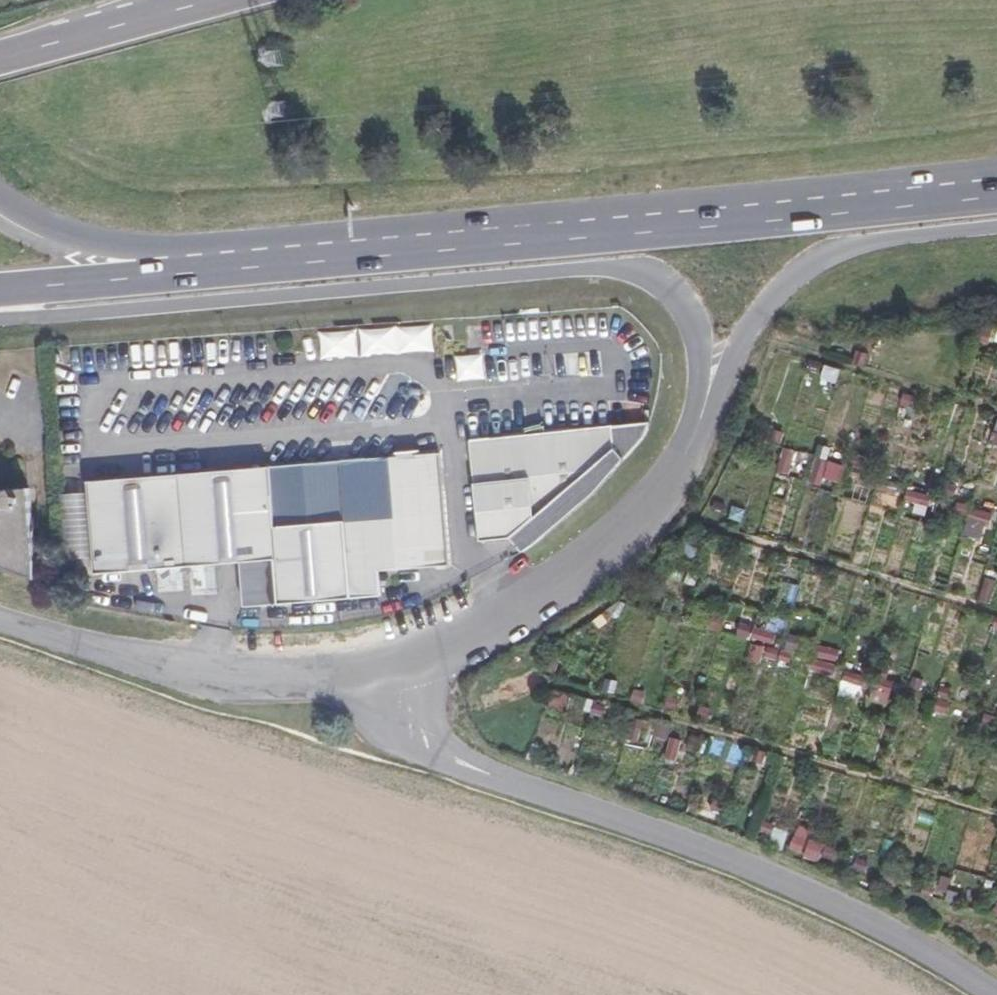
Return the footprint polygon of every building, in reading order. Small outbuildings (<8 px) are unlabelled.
[(435,325),(323,328),(323,354),(436,351),(435,325)] [(804,393),(829,393),(830,368),(804,367),(804,393)] [(647,426),(473,444),(479,544),(510,541),(521,554),(558,530),(585,507),(621,469),(647,426)] [(832,459),(814,458),(813,481),(846,483),(848,445),(833,444),(832,459)] [(452,567),(444,459),(94,485),(101,576),(280,563),(283,606),(385,598),(383,572),(452,567)] [(39,581),(32,492),(0,494),(0,567),(39,581)] [(65,554),(90,555),(93,492),(67,492),(65,554)]
